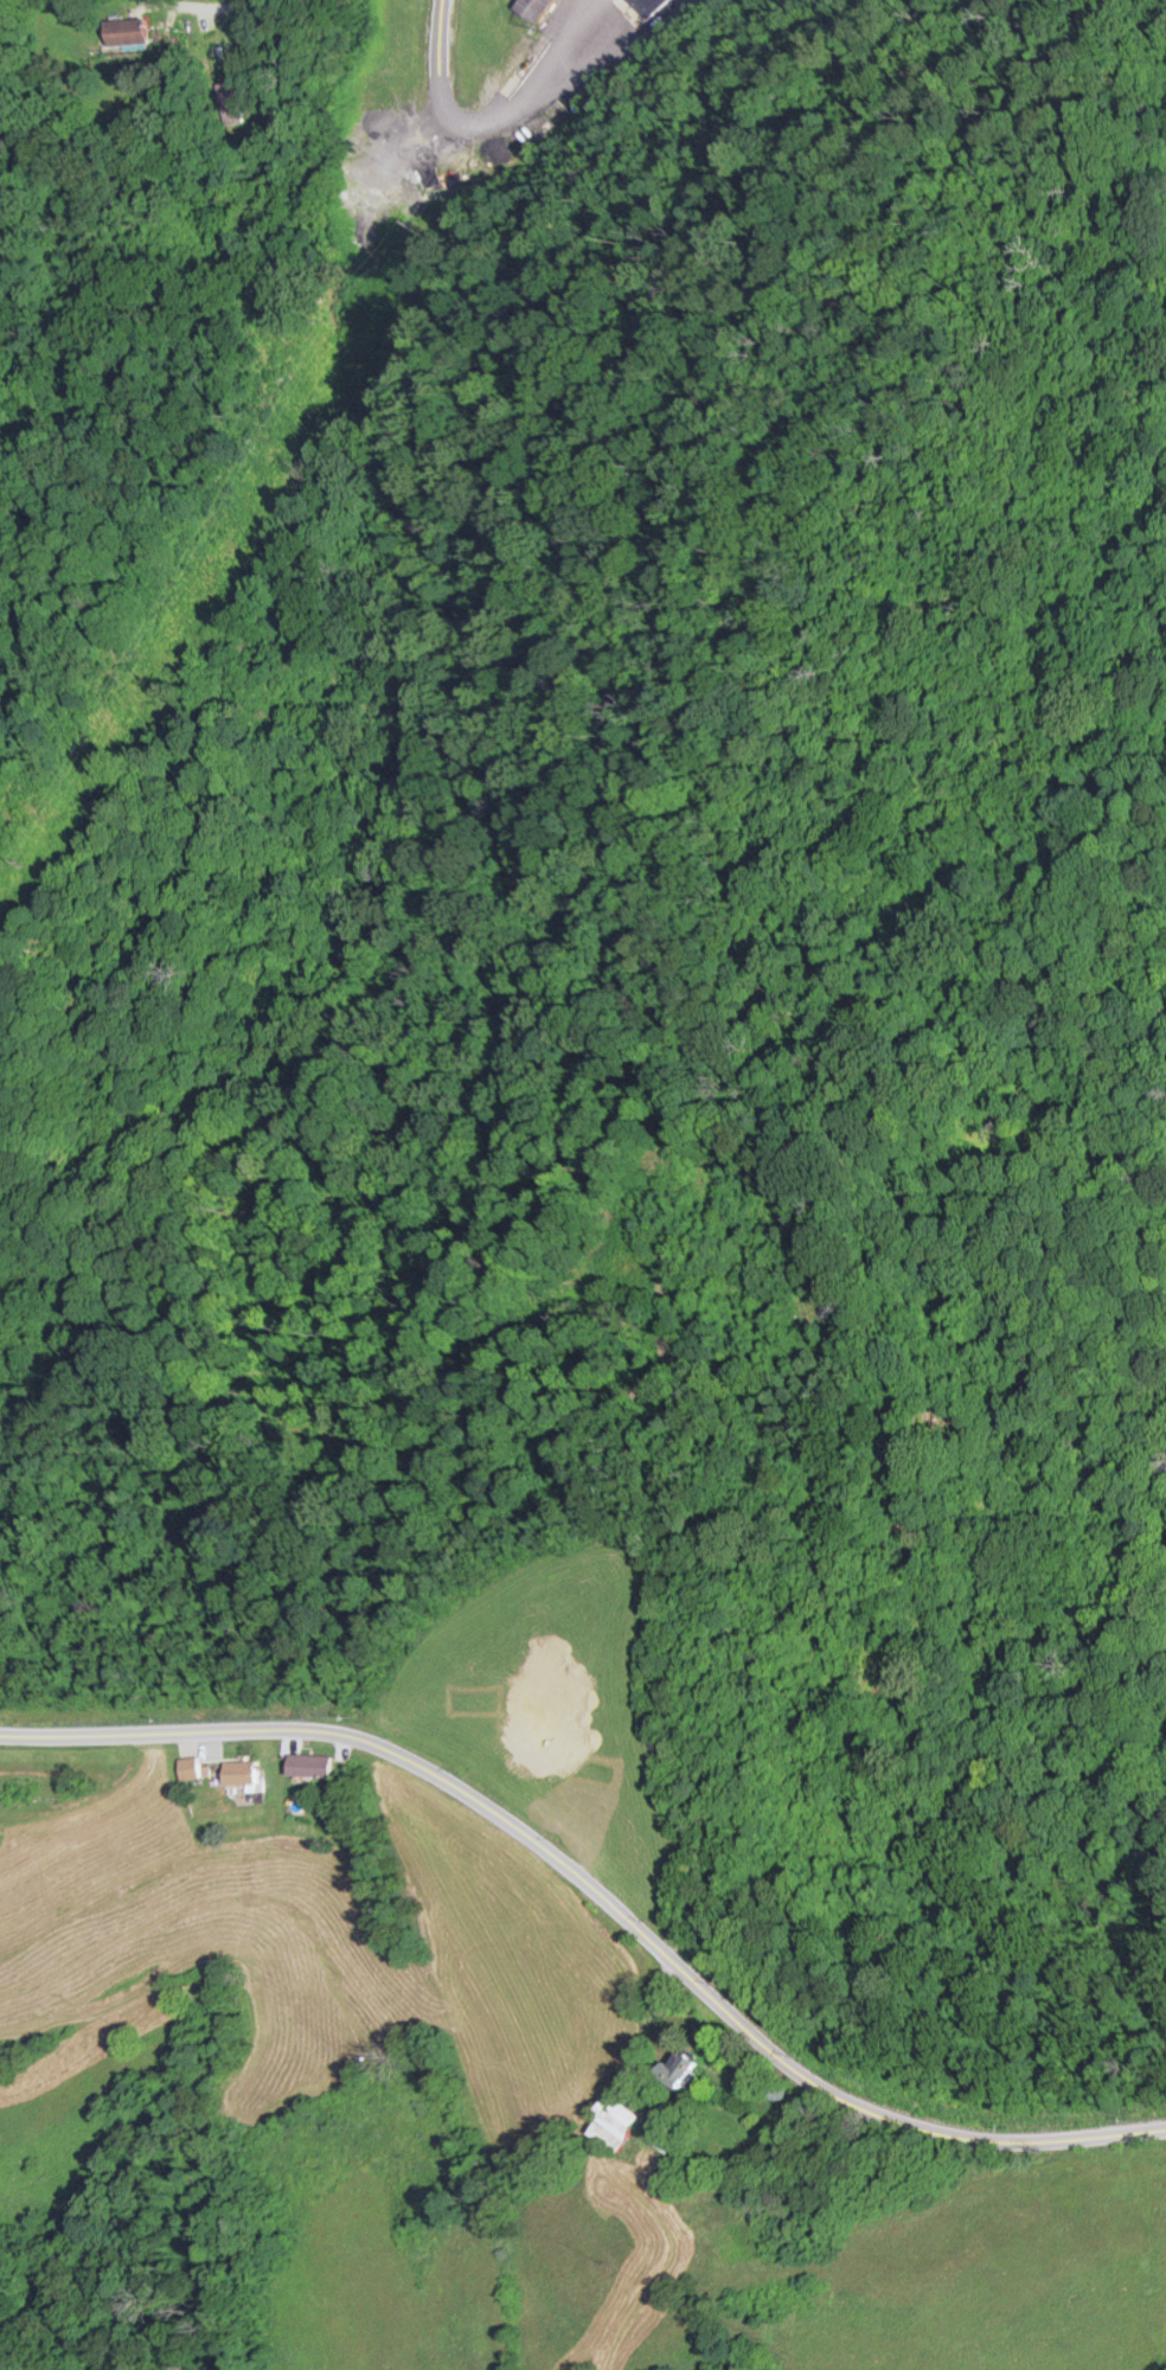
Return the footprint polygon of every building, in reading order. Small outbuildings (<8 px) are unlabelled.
[(555,0),(522,0),(517,8),(542,23),(555,0)] [(651,18),(670,0),(634,0),(651,18)] [(107,45),(141,45),(141,18),(107,18),(107,45)] [(333,1754),(296,1754),(296,1776),(333,1776),(333,1754)] [(179,1779),(200,1779),(199,1757),(178,1757),(179,1779)] [(222,1761),(222,1785),(257,1785),(257,1761),(222,1761)] [(678,2091),(698,2063),(678,2048),(657,2076),(678,2091)] [(585,2131),(614,2154),(641,2119),(617,2100),(611,2108),(606,2104),(585,2131)]
